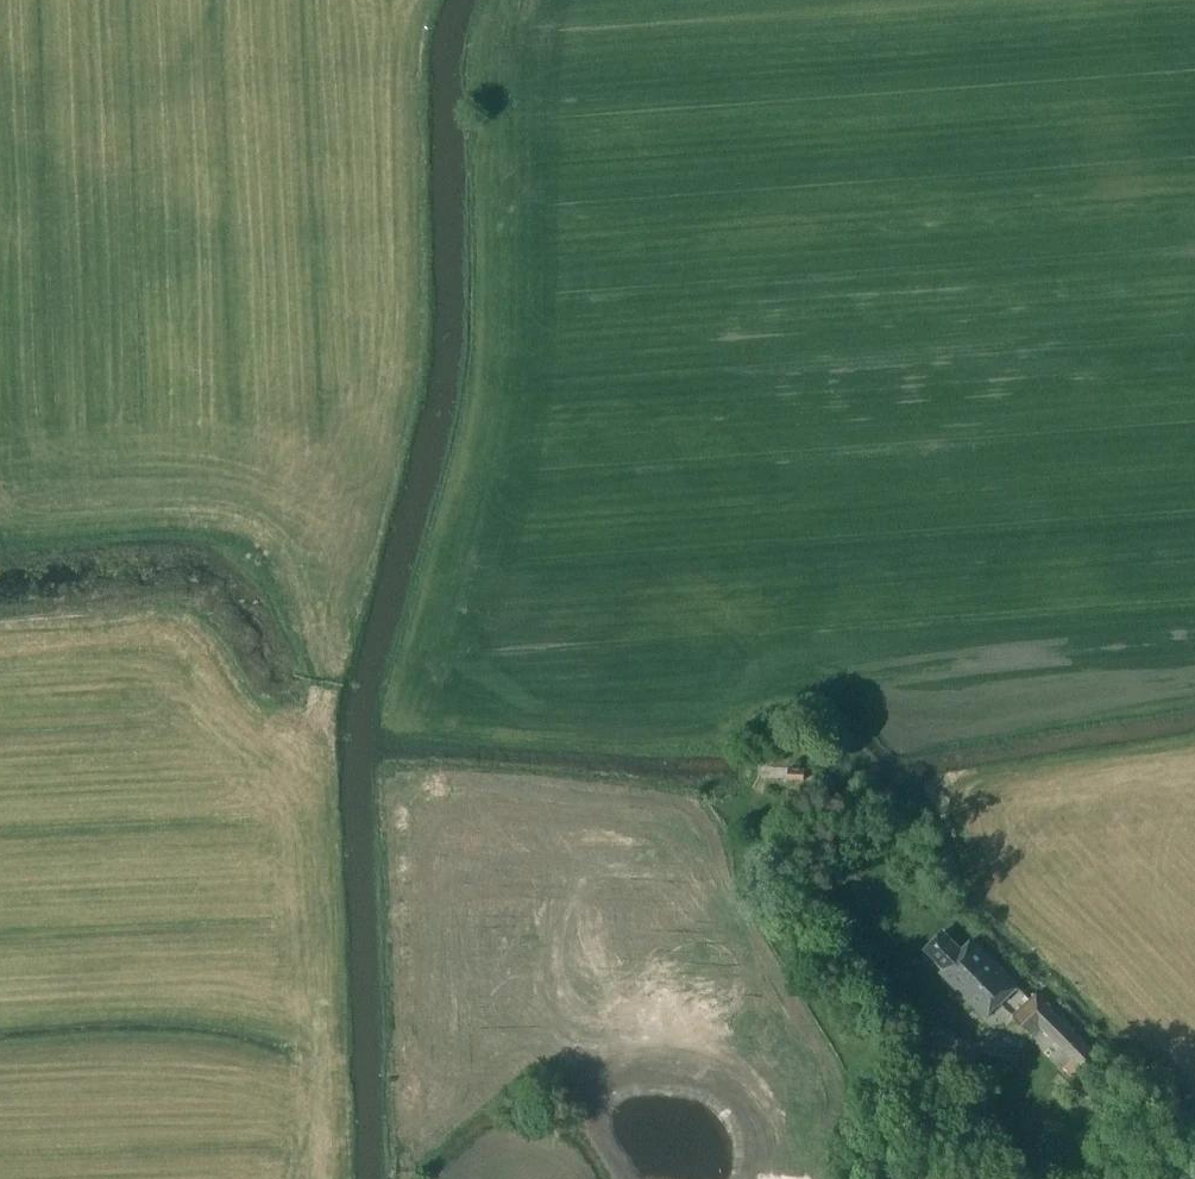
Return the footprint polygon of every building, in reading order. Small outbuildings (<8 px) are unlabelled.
[(792,777),(809,777),(809,765),(792,765),(792,777)] [(1018,982),(973,935),(961,946),(943,928),(926,944),(944,963),(941,966),(985,1012),(998,1000),(999,1001),(1018,982)] [(1037,990),(1015,1012),(1033,1030),(1041,1022),(1074,1056),(1066,1063),(1088,1086),(1097,1078),(1083,1065),(1097,1051),(1037,990)]
